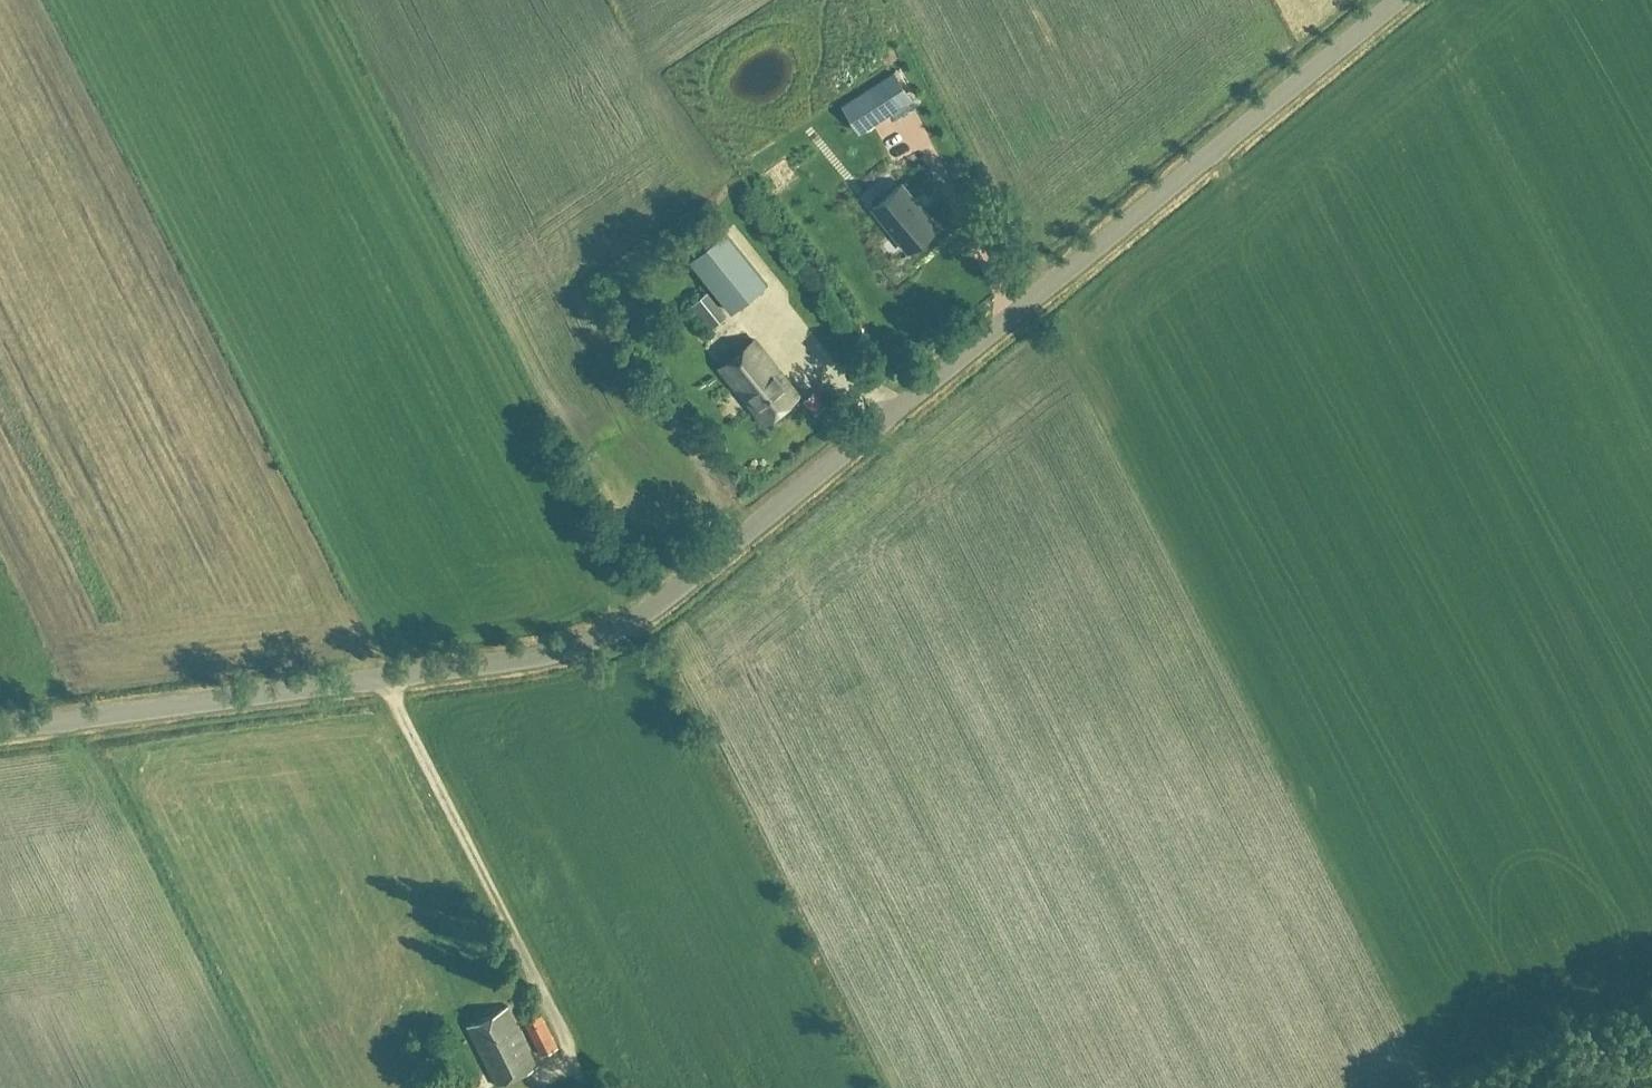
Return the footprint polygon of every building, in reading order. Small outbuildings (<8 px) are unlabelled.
[(893,71),(844,103),(861,129),(910,98),(893,71)] [(919,204),(902,182),(873,206),(884,220),(909,251),(910,252),(939,228),(938,227),(919,204)] [(688,259),(731,312),(768,282),(725,229),(688,259)] [(1028,255),(1043,269),(1051,260),(1036,246),(1028,255)] [(704,295),(692,304),(711,328),(723,318),(704,295)] [(801,397),(754,339),(719,368),(765,425),(801,397)] [(645,570),(641,563),(636,566),(640,573),(645,570)] [(538,1068),(508,1007),(468,1027),(498,1087),(538,1068)] [(557,1048),(541,1013),(525,1021),(541,1056),(557,1048)]
